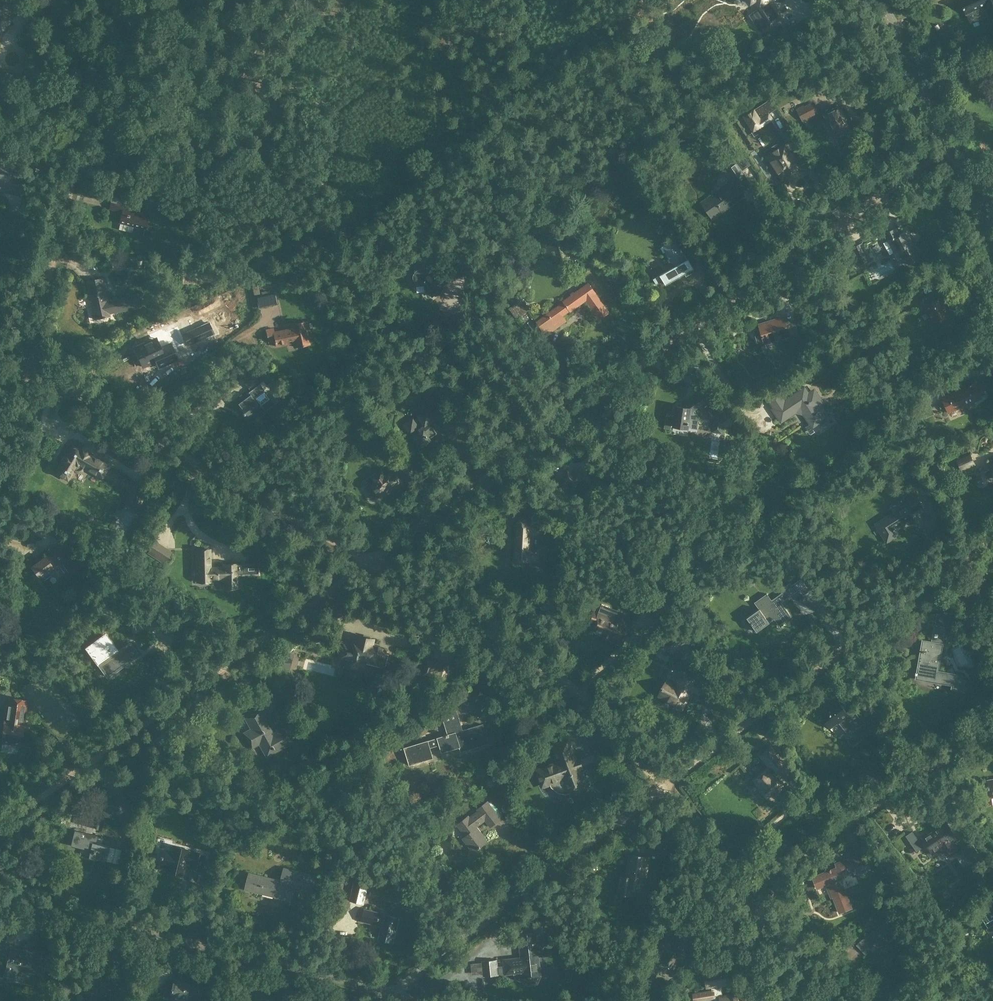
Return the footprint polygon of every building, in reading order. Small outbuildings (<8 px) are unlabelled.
[(751,3),(754,1),(760,9),(750,16),(761,31),(763,30),(764,30),(766,29),(765,28),(782,17),(776,8),(774,9),(769,2),(771,1),(772,0),(749,0),(751,3)] [(966,14),(985,5),(990,15),(992,13),(992,0),(960,0),(966,14)] [(1,31),(10,21),(0,12),(0,31),(1,31)] [(797,117),(800,115),(803,121),(806,120),(819,113),(814,102),(804,106),(804,105),(796,109),(797,110),(794,111),(797,117)] [(823,120),(827,118),(837,138),(851,131),(839,106),(832,110),(831,108),(820,114),(823,120)] [(744,116),(754,131),(773,119),(769,113),(761,119),(755,109),(744,116)] [(806,173),(797,159),(792,151),(787,142),(767,155),(778,172),(780,171),(789,184),(806,173)] [(712,195),(701,203),(707,210),(717,203),(723,211),(743,196),(739,191),(750,183),(745,175),(737,163),(725,172),(733,182),(713,197),(712,195)] [(0,165),(0,179),(9,181),(12,168),(0,165)] [(132,232),(133,227),(145,230),(143,235),(154,238),(156,227),(147,225),(149,215),(130,209),(130,207),(112,203),(110,209),(123,213),(120,223),(119,229),(132,232)] [(896,228),(885,234),(895,253),(901,250),(903,255),(905,259),(906,259),(909,265),(919,260),(916,253),(919,252),(914,242),(915,242),(911,235),(909,237),(906,231),(900,234),(896,228)] [(654,279),(657,284),(664,280),(666,285),(685,274),(687,276),(695,272),(687,260),(684,254),(676,239),(663,247),(674,267),(654,279)] [(863,243),(851,249),(859,265),(871,259),(863,243)] [(137,268),(142,268),(142,260),(116,258),(116,266),(137,268)] [(428,268),(418,270),(417,271),(415,272),(414,274),(413,276),(413,278),(414,280),(415,282),(417,284),(419,285),(421,285),(425,286),(426,292),(426,293),(427,293),(428,293),(431,294),(433,297),(444,289),(442,287),(452,280),(444,268),(439,272),(441,275),(440,276),(435,270),(433,268),(430,268),(428,268)] [(139,295),(107,302),(102,279),(88,282),(95,319),(110,316),(109,314),(141,307),(139,295)] [(266,299),(286,296),(284,284),(264,288),(266,299)] [(564,303),(547,315),(547,314),(536,321),(547,336),(566,321),(563,316),(570,311),(572,311),(587,300),(596,312),(595,313),(600,320),(609,313),(596,294),(596,293),(589,284),(576,294),(575,293),(572,295),(573,296),(564,302),(564,303)] [(272,314),(285,311),(282,297),(269,300),(272,314)] [(531,309),(523,298),(509,308),(517,319),(531,309)] [(836,315),(842,325),(847,322),(841,311),(836,315)] [(780,324),(778,319),(760,325),(765,343),(798,333),(795,321),(786,323),(785,322),(780,324)] [(210,322),(186,333),(188,339),(186,340),(189,344),(215,332),(210,322)] [(273,329),(266,330),(269,342),(275,341),(276,346),(294,342),(295,348),(310,345),(306,322),(291,325),(292,329),(274,333),(273,329)] [(135,348),(143,365),(141,365),(143,368),(155,363),(158,369),(178,360),(171,344),(160,349),(156,339),(135,348)] [(804,366),(809,375),(816,371),(814,366),(818,364),(816,360),(804,366)] [(981,397),(980,396),(984,394),(980,386),(977,387),(975,383),(942,398),(948,413),(961,407),(962,409),(974,403),(973,400),(981,397)] [(275,404),(260,385),(235,403),(243,413),(242,414),(249,423),(259,416),(260,417),(266,412),(265,411),(275,404)] [(712,417),(720,412),(712,402),(710,404),(708,400),(710,399),(703,389),(697,394),(698,396),(686,405),(685,407),(677,406),(675,416),(666,415),(664,428),(671,429),(672,425),(674,425),(674,426),(698,429),(700,417),(695,410),(700,406),(703,410),(706,408),(712,417)] [(779,391),(767,399),(774,409),(773,410),(781,422),(797,412),(803,413),(813,428),(826,420),(817,407),(824,402),(815,389),(808,393),(805,389),(786,401),(779,391)] [(422,447),(431,440),(430,438),(437,433),(430,422),(435,418),(431,412),(441,406),(441,407),(442,406),(433,395),(414,408),(414,409),(418,406),(420,409),(417,411),(420,415),(419,415),(420,417),(409,425),(417,436),(415,437),(422,447)] [(349,433),(343,423),(335,428),(341,439),(349,433)] [(967,443),(971,453),(978,449),(974,440),(967,443)] [(90,455),(91,454),(83,449),(81,452),(77,450),(74,450),(72,451),(69,455),(66,454),(62,462),(63,463),(57,473),(68,480),(75,469),(78,470),(81,469),(83,467),(103,478),(110,467),(90,455)] [(961,471),(975,464),(970,454),(956,460),(961,471)] [(405,474),(412,470),(404,458),(397,462),(405,474)] [(574,474),(568,470),(562,479),(562,482),(565,485),(568,484),(573,488),(582,475),(584,476),(585,475),(578,469),(574,474)] [(385,491),(386,490),(388,491),(390,489),(390,488),(393,486),(393,487),(399,483),(391,471),(385,475),(383,471),(373,478),(376,482),(368,488),(375,499),(381,494),(382,495),(383,496),(384,496),(385,495),(385,494),(386,493),(386,492),(385,491)] [(975,485),(983,481),(980,475),(972,478),(975,485)] [(137,510),(149,489),(137,483),(129,499),(127,498),(124,503),(137,510)] [(886,542),(899,534),(895,528),(912,516),(910,513),(916,510),(916,509),(922,505),(915,494),(908,498),(908,497),(902,501),(904,504),(876,522),(880,528),(878,530),(886,542)] [(140,510),(151,516),(153,512),(143,506),(140,510)] [(516,545),(515,560),(529,561),(529,562),(539,562),(540,548),(531,548),(531,539),(531,532),(537,535),(542,525),(522,515),(516,525),(519,526),(518,539),(516,538),(516,545)] [(63,565),(68,571),(80,563),(74,554),(68,559),(59,547),(46,557),(45,556),(32,566),(40,576),(53,566),(56,570),(63,565)] [(244,564),(237,564),(237,563),(225,564),(225,567),(211,567),(211,549),(195,549),(196,583),(212,583),(212,578),(226,578),(226,588),(237,588),(237,576),(260,575),(260,562),(244,563),(244,564)] [(80,563),(67,572),(72,580),(86,570),(80,563)] [(774,616),(779,623),(791,615),(781,601),(787,597),(785,595),(793,589),(789,583),(781,589),(782,591),(772,598),(767,592),(754,601),(759,607),(747,616),(756,629),(774,616)] [(601,604),(598,614),(592,611),(589,619),(595,621),(593,627),(605,631),(602,637),(611,640),(613,635),(623,639),(628,627),(621,624),(625,613),(601,604)] [(953,627),(955,616),(937,613),(935,624),(934,624),(931,640),(922,638),(919,656),(920,656),(916,679),(952,685),(951,689),(964,691),(966,679),(962,679),(963,674),(937,670),(942,641),(950,643),(953,627)] [(137,639),(148,635),(143,622),(132,626),(137,639)] [(322,636),(324,631),(314,628),(312,633),(322,636)] [(662,641),(671,654),(689,641),(681,628),(662,641)] [(100,665),(108,676),(139,653),(131,642),(119,651),(106,632),(85,647),(98,666),(100,665)] [(352,646),(344,644),(341,657),(349,659),(347,666),(363,670),(366,660),(376,662),(377,657),(385,659),(386,653),(387,649),(373,645),(374,640),(360,637),(359,642),(353,640),(352,646)] [(987,670),(977,651),(973,654),(978,664),(976,665),(981,673),(987,670)] [(447,677),(450,664),(437,660),(430,659),(427,672),(433,674),(447,677)] [(13,668),(31,673),(32,667),(15,662),(13,668)] [(700,695),(705,685),(680,672),(674,683),(667,679),(658,696),(683,710),(693,692),(700,695)] [(5,721),(2,741),(21,744),(27,700),(6,697),(3,721),(5,721)] [(821,715),(830,727),(836,722),(837,723),(839,722),(848,735),(857,728),(853,723),(860,719),(852,708),(846,712),(837,700),(831,704),(832,706),(821,715)] [(410,764),(433,757),(430,745),(440,742),(442,749),(459,744),(461,751),(489,743),(483,724),(463,730),(456,706),(442,710),(448,733),(446,734),(447,735),(405,747),(410,764)] [(252,748),(260,743),(267,756),(293,741),(285,727),(274,733),(260,709),(245,717),(252,729),(244,733),(252,748)] [(771,718),(765,723),(770,729),(776,724),(771,718)] [(567,789),(570,788),(572,793),(587,788),(569,739),(554,745),(560,761),(538,770),(544,787),(556,783),(557,786),(561,790),(567,789)] [(760,755),(770,767),(769,769),(768,768),(754,780),(761,788),(760,788),(763,790),(761,792),(764,796),(766,794),(768,797),(775,791),(776,793),(783,787),(782,786),(783,784),(775,774),(787,764),(772,746),(760,755)] [(500,819),(487,802),(478,809),(479,811),(470,818),(469,816),(458,824),(467,836),(464,838),(473,851),(487,841),(476,826),(485,819),(491,826),(500,819)] [(104,816),(116,819),(119,807),(106,804),(104,816)] [(956,847),(951,840),(955,838),(945,823),(924,837),(932,849),(930,850),(933,855),(943,848),(946,854),(956,847)] [(911,831),(905,835),(912,846),(909,849),(913,854),(916,852),(916,851),(922,847),(911,831)] [(96,843),(98,835),(83,832),(82,832),(81,832),(81,833),(81,834),(74,833),(71,846),(81,848),(80,855),(99,859),(99,860),(106,862),(109,846),(96,843)] [(188,849),(173,845),(172,851),(163,849),(159,864),(168,866),(167,870),(182,874),(185,862),(191,864),(190,867),(202,870),(206,854),(194,851),(193,852),(188,850),(188,849)] [(650,845),(649,851),(650,851),(649,854),(659,856),(660,854),(667,855),(668,848),(650,845)] [(829,869),(822,872),(822,873),(812,877),(817,888),(828,884),(830,890),(829,890),(832,897),(833,896),(839,912),(851,907),(842,885),(839,887),(836,880),(843,878),(842,875),(855,869),(857,873),(869,868),(863,853),(836,863),(837,867),(831,870),(830,868),(829,869)] [(284,867),(281,881),(249,873),(246,885),(254,887),(253,891),(291,901),(294,888),(312,893),(317,875),(284,867)] [(364,904),(369,884),(364,883),(365,878),(355,875),(349,901),(364,904)] [(398,918),(373,912),(371,923),(382,926),(379,939),(392,942),(398,918)] [(874,944),(880,950),(896,934),(884,921),(868,937),(866,935),(856,945),(864,953),(874,944)] [(14,929),(5,933),(9,943),(18,939),(14,929)] [(548,941),(536,942),(535,933),(519,935),(520,944),(523,944),(525,958),(504,960),(505,966),(506,973),(513,972),(515,976),(517,979),(520,980),(524,981),(523,978),(540,976),(538,956),(550,955),(548,941)] [(5,934),(0,936),(0,953),(9,955),(7,964),(13,965),(10,976),(22,979),(25,970),(42,975),(47,955),(29,950),(29,952),(10,948),(5,934)] [(506,973),(505,966),(498,967),(497,959),(482,961),(484,977),(499,975),(499,974),(506,973)] [(729,967),(703,971),(706,989),(732,985),(729,967)] [(173,980),(170,995),(197,1000),(201,1000),(205,987),(173,980)] [(692,993),(693,1000),(708,1000),(714,1000),(712,990),(692,993)] [(964,1000),(983,1000),(972,991),(963,1000),(964,1000)]
